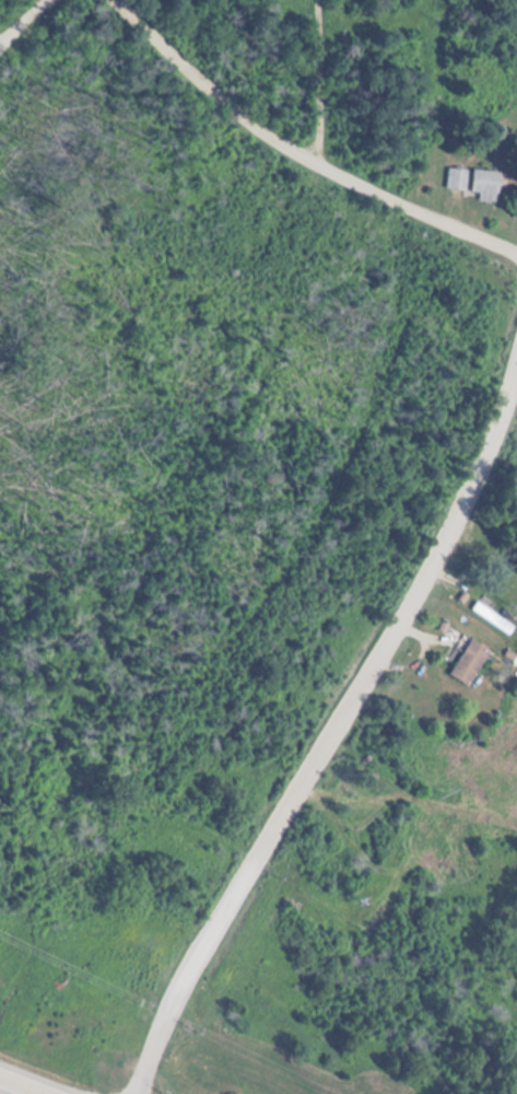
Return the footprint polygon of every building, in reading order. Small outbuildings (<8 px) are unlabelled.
[(466,191),(468,171),(448,168),(446,189),(466,191)] [(500,202),(500,171),(471,171),(471,193),(479,193),(479,202),(500,202)] [(504,631),(508,625),(478,602),(473,608),(504,631)] [(448,674),(469,687),(492,651),(471,638),(448,674)]
